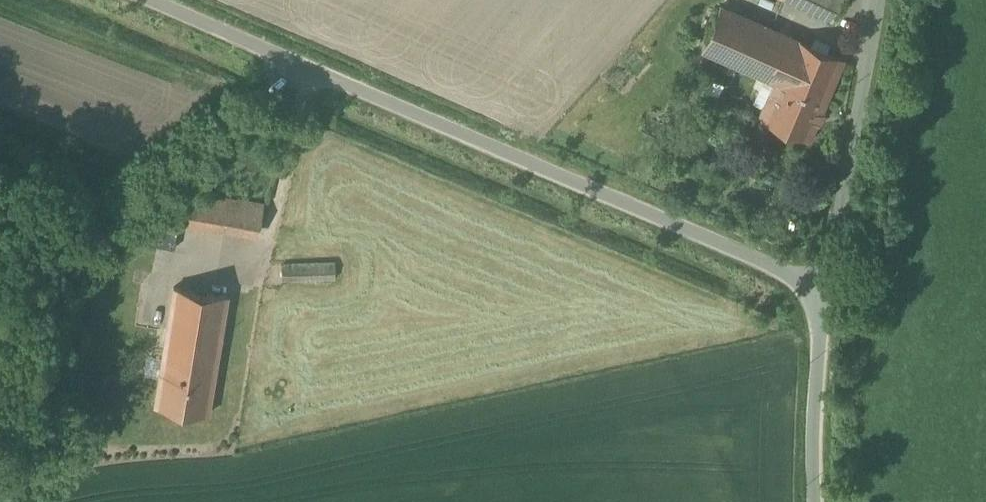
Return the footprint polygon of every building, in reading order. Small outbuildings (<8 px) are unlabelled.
[(834,18),(843,0),(796,0),(834,18)] [(737,13),(721,5),(703,48),(719,56),(737,13)] [(737,13),(719,56),(733,62),(752,19),(737,13)] [(842,60),(752,19),(733,62),(778,82),(783,71),(814,86),(820,74),(833,80),(842,60)] [(814,86),(783,71),(778,82),(762,118),(808,138),(833,80),(820,74),(814,86)] [(225,199),(186,193),(180,223),(220,229),(225,199)] [(264,206),(225,199),(220,229),(259,235),(264,206)] [(179,225),(158,221),(154,245),(175,249),(179,225)] [(336,264),(283,265),(283,279),(336,278),(336,264)] [(228,295),(175,287),(166,340),(219,349),(228,295)] [(219,349),(166,340),(156,405),(209,414),(219,349)]
